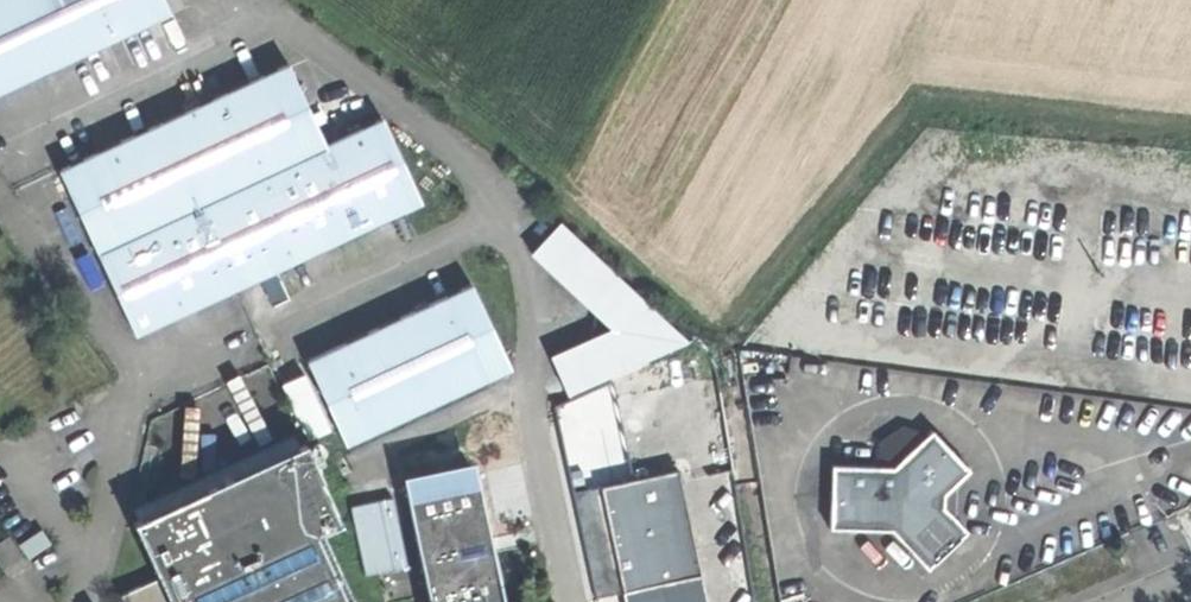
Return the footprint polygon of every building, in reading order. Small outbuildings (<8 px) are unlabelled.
[(173,16),(166,0),(0,0),(0,96),(173,16)] [(140,340),(422,204),(382,120),(326,145),(289,65),(60,173),(121,300),(140,340)] [(572,395),(687,342),(564,225),(534,256),(614,331),(554,359),(572,395)] [(349,447),(514,371),(475,284),(310,362),(349,447)] [(893,529),(930,570),(970,533),(941,501),(973,471),(935,431),(893,469),(832,466),(831,529),(893,529)] [(135,524),(307,445),(301,432),(185,486),(180,485),(173,488),(176,495),(131,515),(135,524)] [(307,445),(135,524),(159,576),(122,594),(126,601),(356,601),(323,532),(341,524),(307,445)] [(482,478),(409,495),(432,601),(507,601),(482,478)] [(617,601),(651,601),(696,592),(675,486),(598,503),(617,601)] [(363,571),(413,567),(406,496),(356,501),(363,571)] [(31,565),(12,535),(0,543),(0,562),(11,578),(31,565)] [(696,592),(651,601),(698,601),(696,592)]
